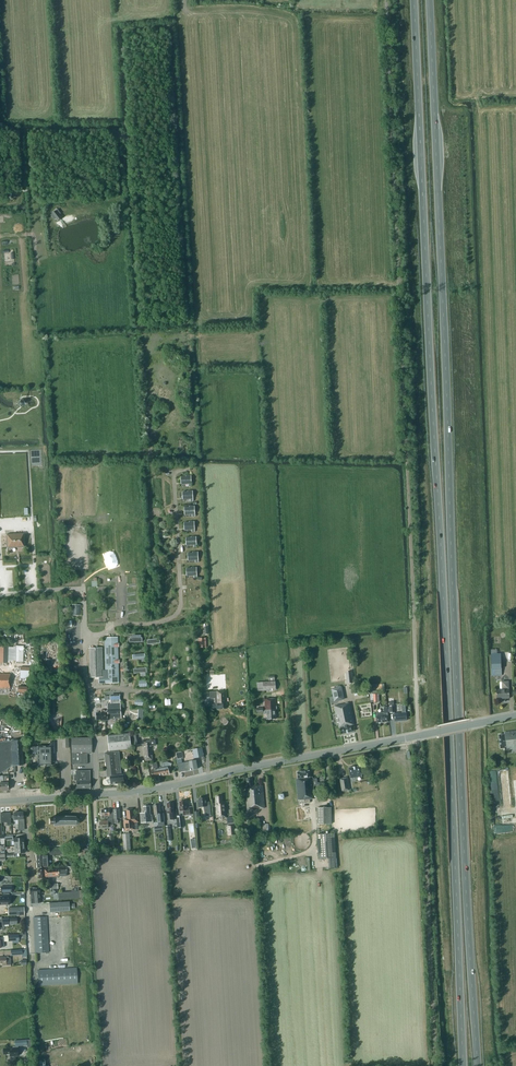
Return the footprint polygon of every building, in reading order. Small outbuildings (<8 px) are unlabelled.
[(64,217),(56,208),(49,212),(56,222),(59,220),(65,228),(67,227),(61,219),(64,217)] [(24,547),(23,534),(5,535),(6,535),(7,548),(24,547)] [(72,605),(72,610),(73,610),(72,615),(78,615),(78,612),(80,613),(80,605),(72,605)] [(105,683),(119,683),(118,663),(119,663),(119,660),(118,660),(118,647),(119,647),(119,644),(118,644),(118,637),(117,637),(104,638),(105,673),(105,678),(101,678),(99,678),(99,683),(105,683)] [(8,663),(8,646),(0,646),(0,663),(8,663)] [(15,662),(23,662),(24,662),(24,658),(24,647),(16,646),(15,662)] [(103,677),(102,648),(96,648),(89,648),(89,678),(99,677),(99,678),(101,678),(101,677),(103,677)] [(145,658),(145,653),(132,654),(133,659),(139,658),(140,662),(145,662),(144,658),(145,658)] [(501,654),(491,654),(491,668),(501,668),(501,654)] [(21,667),(21,678),(30,678),(30,667),(21,667)] [(147,672),(147,667),(134,668),(134,673),(141,673),(141,676),(146,676),(145,672),(147,672)] [(9,688),(10,674),(0,673),(0,688),(9,688)] [(271,681),(263,682),(257,682),(257,691),(263,690),(263,691),(276,690),(275,681),(271,681)] [(496,695),(497,694),(497,698),(509,698),(509,689),(508,689),(508,681),(502,682),(502,689),(497,690),(497,694),(496,694),(496,695)] [(331,697),(332,703),(345,700),(343,686),(332,688),(334,696),(331,697)] [(227,708),(226,691),(216,691),(216,701),(216,706),(221,705),(221,709),(227,708)] [(108,711),(107,712),(107,711),(104,711),(104,712),(96,713),(97,720),(100,720),(100,721),(106,720),(106,719),(108,719),(121,718),(120,695),(110,695),(111,698),(110,698),(111,704),(107,704),(108,711)] [(277,698),(265,699),(266,710),(264,710),(264,708),(257,708),(257,712),(264,712),(264,714),(267,713),(268,720),(276,719),(275,709),(276,709),(277,709),(277,698)] [(354,724),(350,702),(334,706),(339,728),(341,727),(342,733),(354,731),(352,725),(354,724)] [(406,712),(405,712),(405,705),(401,705),(402,712),(394,713),(395,721),(407,720),(406,712)] [(384,712),(376,712),(376,715),(377,722),(388,722),(387,714),(388,714),(387,707),(384,707),(384,712)] [(504,732),(504,734),(498,734),(500,748),(504,748),(504,749),(515,748),(515,731),(504,732)] [(108,735),(109,751),(131,749),(130,733),(108,735)] [(72,738),(72,764),(87,764),(87,752),(91,752),(91,738),(72,738)] [(12,766),(23,765),(21,740),(19,740),(16,740),(0,741),(0,773),(12,766)] [(144,740),(146,761),(152,760),(151,746),(156,746),(155,740),(151,740),(144,740)] [(50,742),(50,746),(32,746),(32,752),(38,752),(38,765),(51,765),(51,753),(54,753),(54,742),(50,742)] [(202,748),(192,749),(194,758),(204,756),(202,748)] [(119,752),(105,753),(107,770),(121,769),(119,752)] [(190,762),(178,764),(179,772),(198,769),(196,760),(189,761),(190,762)] [(160,769),(158,769),(160,776),(165,775),(165,773),(169,773),(168,769),(169,769),(167,762),(162,763),(163,767),(159,767),(160,769)] [(160,776),(158,769),(157,764),(153,764),(154,770),(151,770),(153,777),(160,776)] [(349,768),(351,778),(362,776),(360,766),(349,768)] [(110,779),(107,780),(109,783),(111,783),(111,784),(124,782),(123,775),(122,775),(121,769),(107,770),(108,777),(110,776),(110,779)] [(90,787),(89,771),(75,771),(75,776),(74,776),(74,781),(76,781),(76,788),(90,787)] [(297,778),(296,778),(298,800),(304,799),(304,803),(310,802),(310,799),(314,798),(313,786),(317,786),(316,783),(317,783),(316,778),(313,779),(312,777),(309,777),(309,771),(297,772),(297,778)] [(8,790),(8,782),(8,775),(2,776),(3,782),(0,782),(0,790),(8,790)] [(349,790),(347,777),(340,778),(342,792),(346,792),(346,791),(349,790)] [(265,808),(263,785),(253,786),(252,778),(246,778),(247,786),(246,786),(248,809),(252,808),(253,809),(265,808)] [(317,783),(316,783),(317,786),(317,791),(326,791),(325,782),(317,783)] [(222,816),(222,817),(227,816),(226,807),(225,807),(224,801),(222,802),(221,796),(216,796),(217,801),(216,801),(218,817),(222,816)] [(199,798),(200,802),(199,802),(199,807),(205,806),(205,812),(206,812),(207,816),(212,815),(210,801),(207,802),(206,797),(199,798)] [(187,807),(186,801),(180,801),(181,806),(180,806),(180,811),(183,810),(184,815),(193,814),(192,807),(187,807)] [(170,820),(176,819),(175,812),(174,803),(171,803),(171,802),(168,802),(168,803),(167,803),(168,808),(167,808),(167,813),(169,812),(170,820)] [(160,805),(154,806),(155,814),(157,814),(158,823),(158,825),(165,824),(164,813),(161,813),(160,805)] [(144,807),(144,812),(140,813),(141,823),(152,822),(151,815),(150,806),(144,807)] [(331,807),(317,807),(317,824),(331,824),(331,807)] [(139,829),(138,826),(138,822),(139,822),(138,815),(134,815),(133,808),(127,809),(128,819),(124,819),(126,830),(135,829),(135,830),(139,829)] [(106,819),(108,819),(113,819),(114,819),(113,811),(110,811),(110,809),(102,810),(103,818),(106,818),(106,819)] [(10,812),(1,813),(1,822),(7,822),(7,825),(11,825),(11,822),(10,819),(10,815),(10,812)] [(14,815),(10,815),(10,819),(14,818),(14,820),(17,819),(17,827),(24,826),(24,819),(23,819),(23,812),(14,813),(14,815)] [(54,816),(54,818),(49,818),(49,824),(54,824),(54,826),(76,825),(79,822),(79,819),(75,816),(54,816)] [(108,819),(108,820),(102,821),(102,822),(100,822),(101,828),(109,827),(109,826),(113,825),(113,819),(108,819)] [(334,833),(317,834),(318,859),(336,858),(334,833)] [(47,854),(37,855),(38,867),(48,866),(47,854)] [(58,868),(39,869),(39,874),(38,874),(38,877),(46,877),(51,877),(51,876),(67,875),(67,873),(72,872),(71,866),(58,867),(58,868)] [(41,903),(40,887),(30,888),(30,894),(31,894),(31,895),(31,903),(41,903)] [(9,904),(9,894),(2,894),(2,896),(0,896),(0,904),(9,904)] [(69,901),(50,903),(50,912),(69,911),(69,901)] [(8,915),(18,915),(18,907),(8,907),(8,915)] [(3,929),(4,928),(4,924),(9,924),(9,918),(2,919),(2,916),(0,916),(0,929),(3,929)] [(34,917),(36,954),(49,953),(47,916),(34,917)] [(2,963),(2,965),(6,965),(11,964),(10,957),(6,957),(6,956),(0,957),(0,963),(2,963)] [(38,970),(39,985),(78,983),(77,968),(38,970)] [(14,1041),(15,1046),(13,1046),(13,1047),(7,1048),(7,1049),(2,1049),(3,1054),(9,1054),(9,1055),(13,1054),(13,1056),(19,1056),(18,1046),(27,1045),(27,1040),(14,1041)]
